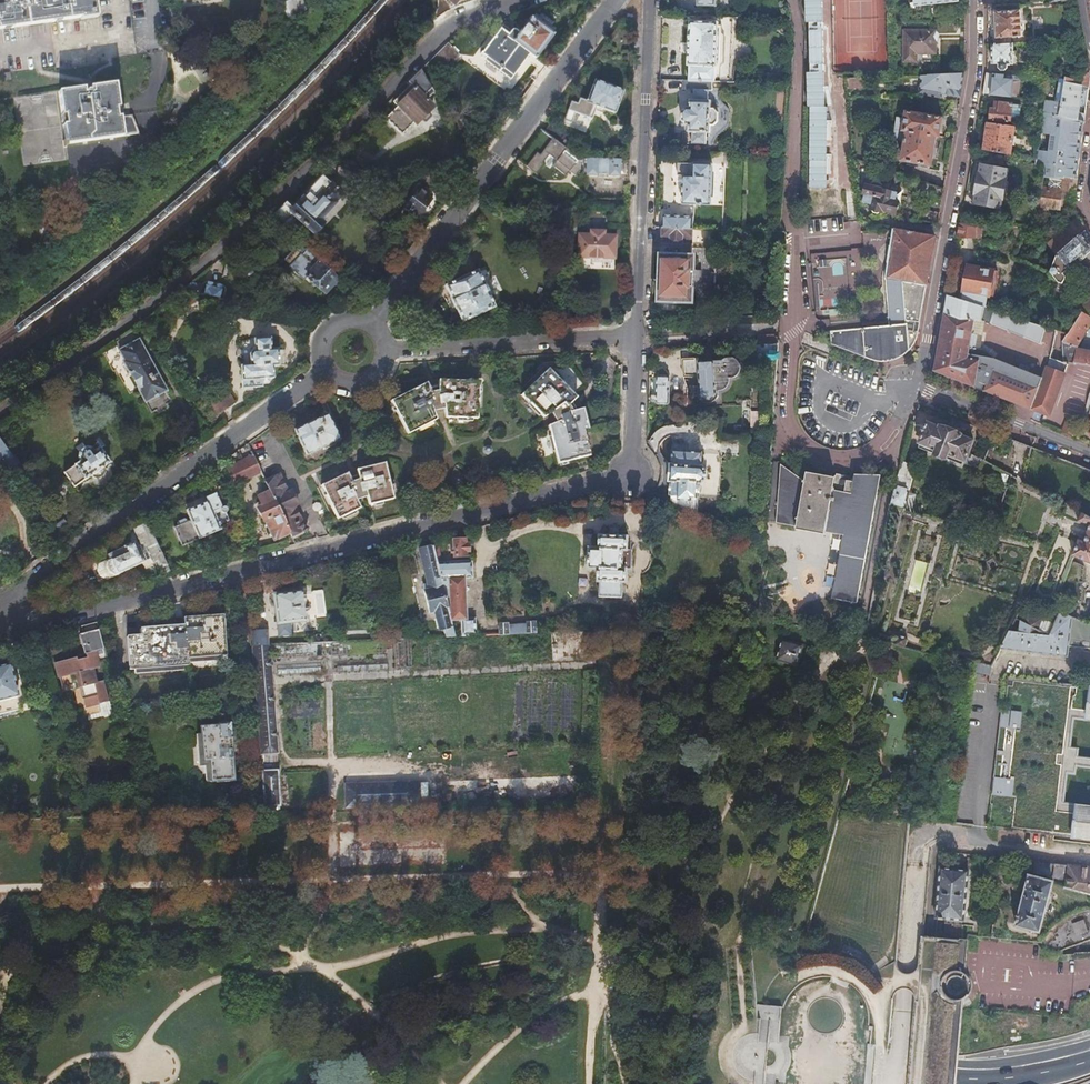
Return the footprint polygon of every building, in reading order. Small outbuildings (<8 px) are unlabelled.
[(38,22),(79,17),(79,18),(95,16),(94,0),(0,0),(0,27),(38,22)] [(289,26),(306,9),(303,0),(288,0),(281,2),(289,26)] [(997,45),(1011,44),(1010,38),(1022,37),(1020,11),(995,13),(997,45)] [(499,28),(480,53),(512,76),(529,53),(535,57),(551,33),(530,17),(519,31),(515,29),(512,29),(510,31),(507,34),(499,28)] [(712,81),(715,82),(715,66),(717,66),(718,32),(717,32),(717,21),(690,20),(690,31),(689,31),(687,65),(688,65),(688,81),(712,81)] [(903,31),(903,61),(931,61),(931,54),(934,53),(934,32),(903,31)] [(460,53),(448,42),(447,43),(420,69),(430,85),(460,53)] [(997,45),(992,45),(992,64),(998,64),(998,68),(1000,72),(1004,72),(1007,68),(1007,64),(1012,64),(1013,44),(1011,44),(997,45)] [(424,95),(431,86),(430,85),(420,69),(413,77),(407,83),(409,85),(392,101),(397,106),(384,118),(401,135),(413,122),(415,124),(421,118),(427,112),(433,106),(424,95)] [(1060,117),(1084,122),(1085,115),(1078,114),(1082,88),(1088,89),(1089,79),(1089,77),(1089,72),(1084,77),(1084,81),(1065,77),(1065,78),(1062,103),(1060,117)] [(956,73),(918,75),(921,80),(918,93),(938,97),(938,92),(953,95),(958,73),(956,73)] [(985,86),(983,94),(1011,97),(1013,79),(1004,78),(1004,75),(987,73),(985,86)] [(572,122),(574,115),(575,113),(592,119),(596,107),(614,114),(622,91),(594,80),(585,101),(578,98),(576,105),(570,103),(563,121),(571,123),(572,122)] [(688,81),(685,80),(684,89),(693,89),(693,100),(690,99),(690,107),(685,107),(681,111),(681,119),(685,124),(689,124),(689,131),(692,131),(692,142),(705,143),(706,132),(709,132),(709,125),(714,125),(717,122),(718,112),(714,107),(710,107),(710,100),(708,100),(708,90),(712,90),(712,81),(688,81)] [(119,118),(114,84),(57,91),(64,138),(60,139),(61,145),(65,145),(122,137),(119,118)] [(991,109),(990,119),(1010,121),(1012,105),(995,102),(994,109),(991,109)] [(427,112),(421,118),(425,123),(431,117),(427,112)] [(897,117),(893,137),(905,139),(901,159),(931,164),(936,136),(939,137),(942,119),(906,112),(905,119),(897,117)] [(1045,165),(1044,176),(1064,179),(1064,177),(1076,179),(1080,151),(1084,122),(1060,117),(1042,113),(1040,130),(1038,144),(1036,159),(1036,164),(1045,165)] [(805,114),(804,198),(824,199),(825,114),(805,114)] [(132,116),(119,118),(122,137),(135,136),(132,116)] [(543,131),(552,137),(554,139),(568,149),(572,144),(564,138),(566,135),(550,123),(543,131)] [(986,136),(1012,140),(1014,126),(987,123),(986,136)] [(540,128),(527,145),(539,154),(552,137),(543,131),(540,128)] [(986,136),(984,150),(1010,155),(1012,140),(986,136)] [(578,158),(568,149),(554,139),(551,143),(561,151),(557,157),(571,167),(578,158)] [(619,176),(620,159),(586,158),(586,175),(597,175),(597,173),(607,174),(607,176),(619,176)] [(680,168),(680,172),(682,174),(685,174),(685,176),(683,176),(683,203),(710,205),(711,163),(686,163),(686,165),(682,165),(680,168)] [(981,165),(974,203),(1001,207),(1008,169),(981,165)] [(291,208),(284,202),(270,216),(285,230),(296,219),(312,234),(313,232),(316,233),(321,228),(320,225),(322,223),(318,219),(341,194),(321,175),(305,192),(306,194),(299,202),(298,201),(291,208)] [(1064,177),(1064,179),(1061,197),(1074,198),(1075,191),(1076,179),(1064,177)] [(943,188),(927,183),(924,196),(941,199),(943,188)] [(864,184),(862,193),(865,193),(863,202),(871,204),(870,209),(872,210),(874,213),(879,214),(882,212),(882,210),(894,213),(894,212),(897,211),(899,205),(897,203),(898,202),(894,201),(896,192),(864,184)] [(398,212),(412,224),(431,198),(426,195),(428,192),(419,185),(398,212)] [(1038,187),(1037,210),(1058,210),(1059,188),(1038,187)] [(569,203),(568,212),(576,212),(577,204),(569,203)] [(922,210),(920,221),(937,224),(939,213),(922,210)] [(662,227),(693,228),(693,216),(682,215),(683,211),(673,211),(673,215),(663,215),(662,227)] [(1081,222),(1078,218),(1056,238),(1064,251),(1088,232),(1081,222)] [(960,223),(958,237),(981,238),(982,230),(998,231),(998,225),(960,223)] [(692,241),(693,228),(662,227),(661,242),(681,243),(681,241),(692,241)] [(598,258),(612,258),(615,258),(615,235),(604,234),(604,230),(589,230),(589,234),(578,233),(577,257),(598,258)] [(926,285),(935,238),(893,230),(886,279),(889,326),(906,324),(906,320),(919,323),(921,312),(904,309),(903,282),(926,285)] [(1050,272),(1059,282),(1062,282),(1065,279),(1065,276),(1061,271),(1068,266),(1066,263),(1070,260),(1089,290),(1089,235),(1088,232),(1064,251),(1058,256),(1050,272)] [(1049,245),(1058,256),(1064,251),(1056,238),(1049,245)] [(323,292),(337,278),(305,249),(300,255),(299,254),(287,267),(302,280),(305,277),(323,292)] [(9,253),(0,254),(0,265),(10,264),(9,253)] [(660,285),(659,298),(689,299),(691,257),(661,256),(661,268),(662,268),(661,285),(660,285)] [(962,301),(985,308),(988,295),(989,296),(994,270),(969,266),(962,301)] [(476,270),(444,284),(450,297),(448,298),(453,308),(455,308),(461,321),(493,306),(486,293),(488,292),(483,282),(482,283),(476,270)] [(180,289),(222,299),(224,289),(221,285),(204,282),(201,284),(201,286),(188,283),(180,289)] [(924,298),(926,285),(903,282),(904,309),(921,312),(924,298)] [(1056,331),(985,308),(962,301),(947,296),(941,328),(934,371),(975,387),(979,360),(973,359),(980,321),(989,324),(988,325),(1037,340),(1039,331),(1051,334),(1048,348),(1051,349),(1056,331)] [(1079,311),(1082,312),(1089,317),(1089,300),(1079,311)] [(1067,335),(1062,342),(1077,346),(1089,325),(1089,317),(1082,312),(1067,335)] [(919,327),(919,323),(906,320),(906,324),(907,324),(907,330),(918,332),(919,327)] [(906,324),(889,326),(830,332),(832,344),(871,359),(875,360),(880,361),(884,361),(888,361),(893,360),(897,359),(901,357),(905,354),(906,353),(908,351),(911,348),(913,344),(915,340),(917,336),(918,332),(907,330),(907,324),(906,324)] [(166,390),(131,327),(113,340),(124,360),(122,361),(145,401),(166,390)] [(248,364),(240,364),(242,387),(262,386),(262,383),(269,382),(269,377),(273,377),(272,365),(278,364),(277,348),(270,348),(269,337),(253,338),(253,345),(249,354),(248,364)] [(1074,363),(1089,366),(1089,352),(1077,349),(1074,363)] [(1051,357),(1043,380),(1040,391),(1033,409),(1051,416),(1069,366),(1051,357)] [(699,360),(682,359),(681,378),(697,380),(696,388),(695,391),(694,398),(696,401),(702,405),(706,406),(711,402),(715,399),(715,392),(723,389),(726,383),(733,383),(736,381),(741,375),(741,372),(737,365),(734,363),(727,363),(724,365),(698,364),(699,360)] [(546,369),(522,393),(542,417),(553,410),(558,421),(548,426),(557,464),(594,455),(581,409),(573,411),(569,402),(574,396),(546,369)] [(658,375),(657,402),(669,403),(669,376),(658,375)] [(424,382),(389,399),(406,434),(434,420),(432,413),(443,409),(445,416),(475,419),(476,381),(437,379),(437,392),(430,393),(424,382)] [(225,389),(209,400),(217,413),(234,402),(225,389)] [(326,415),(294,429),(306,455),(338,441),(326,415)] [(978,458),(972,454),(968,452),(973,441),(960,435),(961,434),(953,431),(955,427),(948,424),(946,428),(939,425),(938,427),(927,422),(925,429),(922,428),(921,432),(923,434),(919,443),(934,449),(933,453),(946,459),(948,455),(964,461),(965,464),(970,466),(976,464),(978,458)] [(1065,426),(1063,431),(1074,434),(1076,430),(1065,426)] [(4,472),(16,465),(0,442),(0,466),(4,472)] [(79,460),(63,473),(67,478),(63,481),(70,489),(89,476),(92,479),(93,479),(96,480),(98,480),(100,479),(103,477),(104,475),(105,472),(105,469),(103,466),(109,462),(95,444),(91,447),(86,446),(78,451),(78,458),(79,460)] [(677,491),(702,507),(702,493),(720,494),(722,451),(672,448),(672,451),(650,449),(651,450),(652,451),(654,453),(655,454),(655,455),(657,457),(658,459),(658,460),(659,461),(659,462),(660,463),(660,466),(661,469),(661,471),(661,474),(661,476),(661,477),(660,480),(663,482),(675,482),(676,484),(677,484),(677,491)] [(259,472),(251,456),(242,460),(250,476),(259,472)] [(228,467),(235,483),(250,476),(242,460),(228,467)] [(901,461),(890,506),(903,509),(915,466),(901,461)] [(347,472),(322,484),(337,518),(360,508),(356,501),(366,497),(368,504),(392,499),(382,463),(356,469),(359,482),(353,484),(347,472)] [(777,522),(799,525),(828,529),(842,530),(832,594),(857,599),(874,506),(870,505),(872,492),(876,493),(877,490),(873,489),(876,470),(857,468),(857,471),(839,467),(838,471),(837,476),(848,478),(848,485),(837,484),(808,479),(782,465),(777,522)] [(1002,480),(1005,473),(993,466),(989,474),(1002,480)] [(810,467),(808,479),(837,484),(837,476),(838,471),(810,467)] [(290,533),(292,538),(296,536),(295,533),(304,529),(278,475),(264,481),(268,490),(290,533)] [(274,540),(290,533),(268,490),(257,496),(261,505),(256,507),(262,520),(264,519),(274,540)] [(176,526),(173,527),(182,546),(219,529),(218,525),(228,520),(225,512),(225,510),(225,509),(225,508),(224,508),(222,508),(214,493),(204,498),(206,502),(186,511),(190,519),(188,521),(184,519),(177,522),(176,526)] [(1083,511),(1079,520),(1089,526),(1089,515),(1083,511)] [(62,520),(54,526),(59,532),(67,526),(62,520)] [(169,571),(145,521),(131,528),(136,538),(138,537),(151,566),(149,567),(155,577),(169,571)] [(1072,554),(1074,556),(1089,562),(1089,530),(1084,541),(1078,539),(1072,554)] [(590,546),(589,566),(599,566),(599,579),(600,579),(600,595),(621,596),(622,581),(628,581),(628,567),(623,566),(624,549),(629,550),(629,535),(600,533),(600,547),(590,546)] [(453,544),(450,544),(450,554),(453,554),(453,557),(465,556),(464,540),(453,540),(453,544)] [(107,561),(105,566),(108,572),(114,574),(116,573),(117,574),(142,562),(132,542),(123,547),(125,551),(110,559),(110,560),(107,561)] [(453,635),(462,635),(432,549),(432,546),(419,550),(430,583),(426,584),(435,611),(439,610),(446,629),(450,628),(453,635)] [(462,635),(475,634),(474,617),(465,617),(463,577),(471,576),(470,561),(442,562),(437,547),(432,549),(462,635)] [(302,592),(272,595),(277,636),(289,635),(288,623),(306,621),(305,618),(313,617),(311,594),(303,595),(302,592)] [(1027,622),(1039,629),(1043,620),(1032,613),(1027,622)] [(1001,648),(1067,656),(1069,647),(1089,649),(1089,624),(1080,621),(1059,614),(1049,634),(1039,629),(1027,622),(1021,619),(1016,632),(1010,630),(1001,648)] [(184,626),(126,630),(130,669),(189,665),(188,659),(226,656),(223,616),(184,618),(184,626)] [(500,632),(536,630),(535,620),(527,620),(527,622),(508,623),(508,622),(500,622),(500,632)] [(107,660),(97,622),(82,626),(84,633),(81,633),(87,656),(77,658),(77,655),(57,661),(61,676),(71,673),(75,687),(83,685),(85,692),(82,693),(86,706),(111,700),(105,679),(98,681),(95,668),(101,666),(100,662),(107,660)] [(252,647),(261,646),(260,630),(251,630),(252,647)] [(910,634),(898,631),(895,643),(907,646),(910,634)] [(783,636),(777,660),(797,665),(803,641),(783,636)] [(267,646),(268,662),(383,657),(381,640),(267,646)] [(267,646),(261,646),(252,647),(260,762),(275,761),(268,662),(267,646)] [(990,673),(992,667),(978,663),(976,670),(990,673)] [(17,696),(9,664),(0,666),(0,700),(17,696)] [(111,700),(86,706),(88,714),(82,716),(83,722),(115,713),(111,700)] [(1002,710),(992,794),(1012,797),(1022,712),(1002,710)] [(231,724),(202,726),(204,762),(212,761),(214,782),(236,780),(231,724)] [(1071,763),(1089,766),(1089,758),(1072,755),(1071,763)] [(278,768),(260,769),(262,806),(280,805),(278,768)] [(421,780),(344,781),(344,808),(421,807),(421,780)] [(1073,838),(1089,840),(1089,806),(1076,805),(1073,838)] [(1089,892),(1089,868),(1071,866),(1068,887),(1089,892)] [(939,920),(966,922),(970,874),(944,871),(939,920)] [(1031,876),(1017,925),(1041,932),(1054,882),(1031,876)] [(1072,916),(1050,931),(1051,933),(1043,943),(1045,950),(1048,949),(1050,950),(1052,952),(1054,953),(1056,953),(1059,952),(1089,941),(1089,911),(1072,916)] [(945,997),(969,992),(966,975),(942,981),(945,997)]
